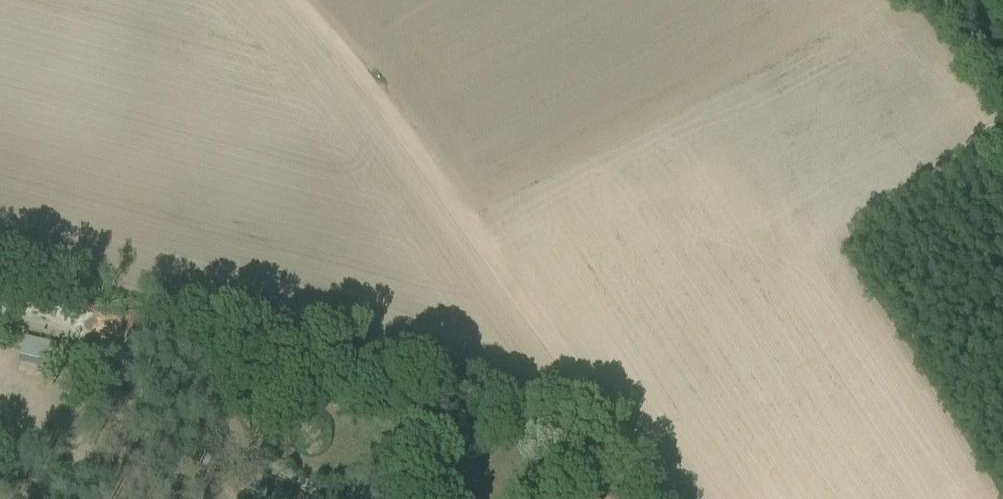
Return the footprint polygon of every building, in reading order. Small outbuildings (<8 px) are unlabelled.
[(59,340),(22,334),(19,358),(56,363),(59,340)]
